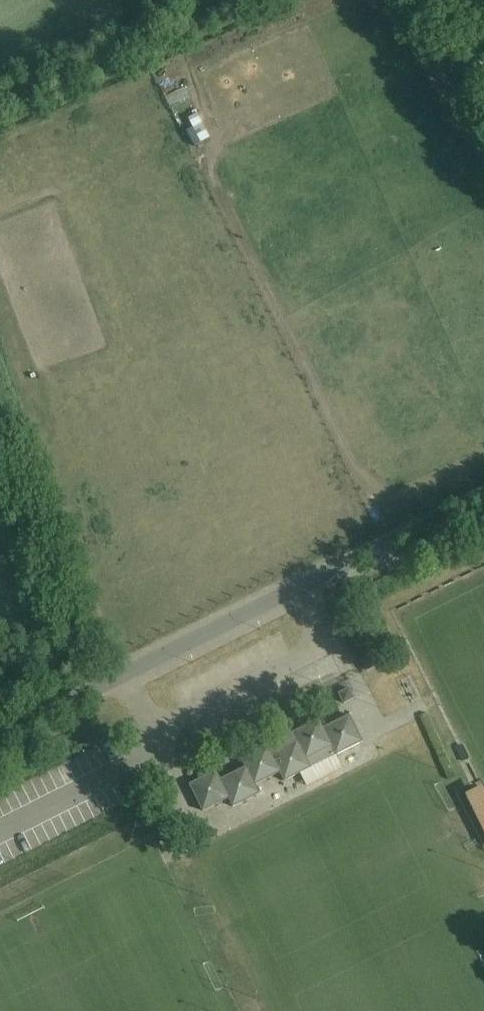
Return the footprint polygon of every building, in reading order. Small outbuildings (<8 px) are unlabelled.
[(183,116),(192,144),(208,139),(199,111),(183,116)] [(373,655),(361,661),(366,672),(378,665),(373,655)] [(340,693),(345,704),(355,698),(350,688),(340,693)] [(217,771),(190,784),(199,802),(204,811),(229,798),(234,807),(260,793),(256,785),(281,772),(285,781),(312,768),(308,759),(332,747),(337,755),(363,742),(359,733),(350,715),(324,728),(320,719),(293,733),(298,742),(273,754),(268,745),(242,759),(246,767),(221,780),(217,771)] [(482,783),(465,791),(483,832),(483,786),(482,783)]
